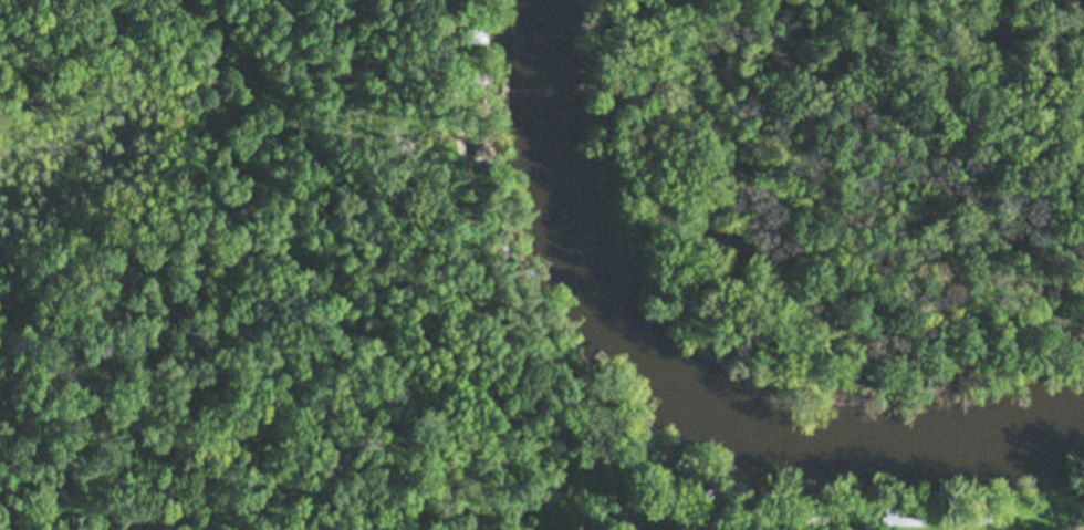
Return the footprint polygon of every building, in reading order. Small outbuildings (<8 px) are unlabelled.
[(465,27),(484,24),(486,38),(480,39),(480,40),(466,41),(465,27)] [(481,69),(481,70),(486,70),(486,82),(481,82),(481,84),(465,84),(465,69),(481,69)] [(473,154),(473,143),(484,143),(486,144),(487,144),(487,153),(473,154)] [(515,284),(510,273),(530,264),(534,276),(515,284)] [(601,346),(609,356),(602,363),(595,355),(594,356),(593,354),(594,353),(593,353),(601,346)] [(572,367),(577,362),(585,370),(579,375),(572,367)] [(595,402),(600,397),(612,409),(606,414),(595,402)] [(636,437),(647,424),(657,432),(647,445),(636,437)] [(673,464),(678,456),(679,456),(680,454),(686,458),(685,460),(691,465),(686,474),(679,469),(679,468),(673,464)] [(880,515),(885,515),(885,507),(895,507),(895,515),(923,516),(923,523),(880,522),(880,515)] [(971,516),(988,513),(989,520),(972,522),(971,516)]
